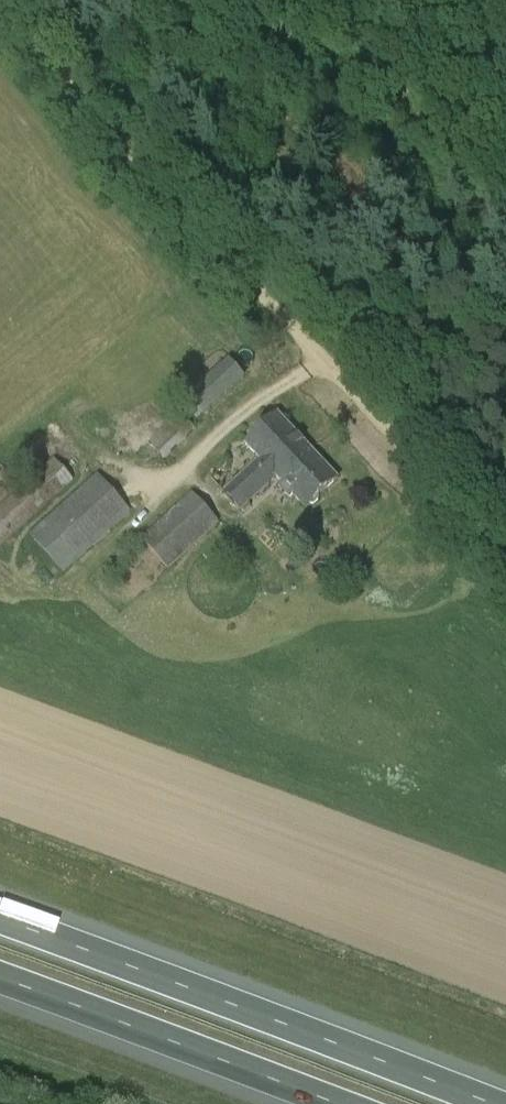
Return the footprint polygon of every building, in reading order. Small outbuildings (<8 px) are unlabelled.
[(244,379),(229,362),(195,392),(188,384),(176,394),(184,402),(183,403),(197,420),(244,379)] [(277,479),(276,478),(309,447),(278,414),(245,445),(259,460),(223,493),(240,513),(277,479)] [(191,434),(175,418),(148,445),(164,462),(191,434)] [(276,478),(277,479),(282,484),(278,487),(289,499),(293,496),(306,510),(339,480),(309,447),(276,478)] [(74,481),(54,460),(0,508),(0,549),(74,481)] [(64,574),(132,513),(98,475),(30,536),(64,574)] [(192,493),(141,541),(169,571),(220,523),(192,493)]
